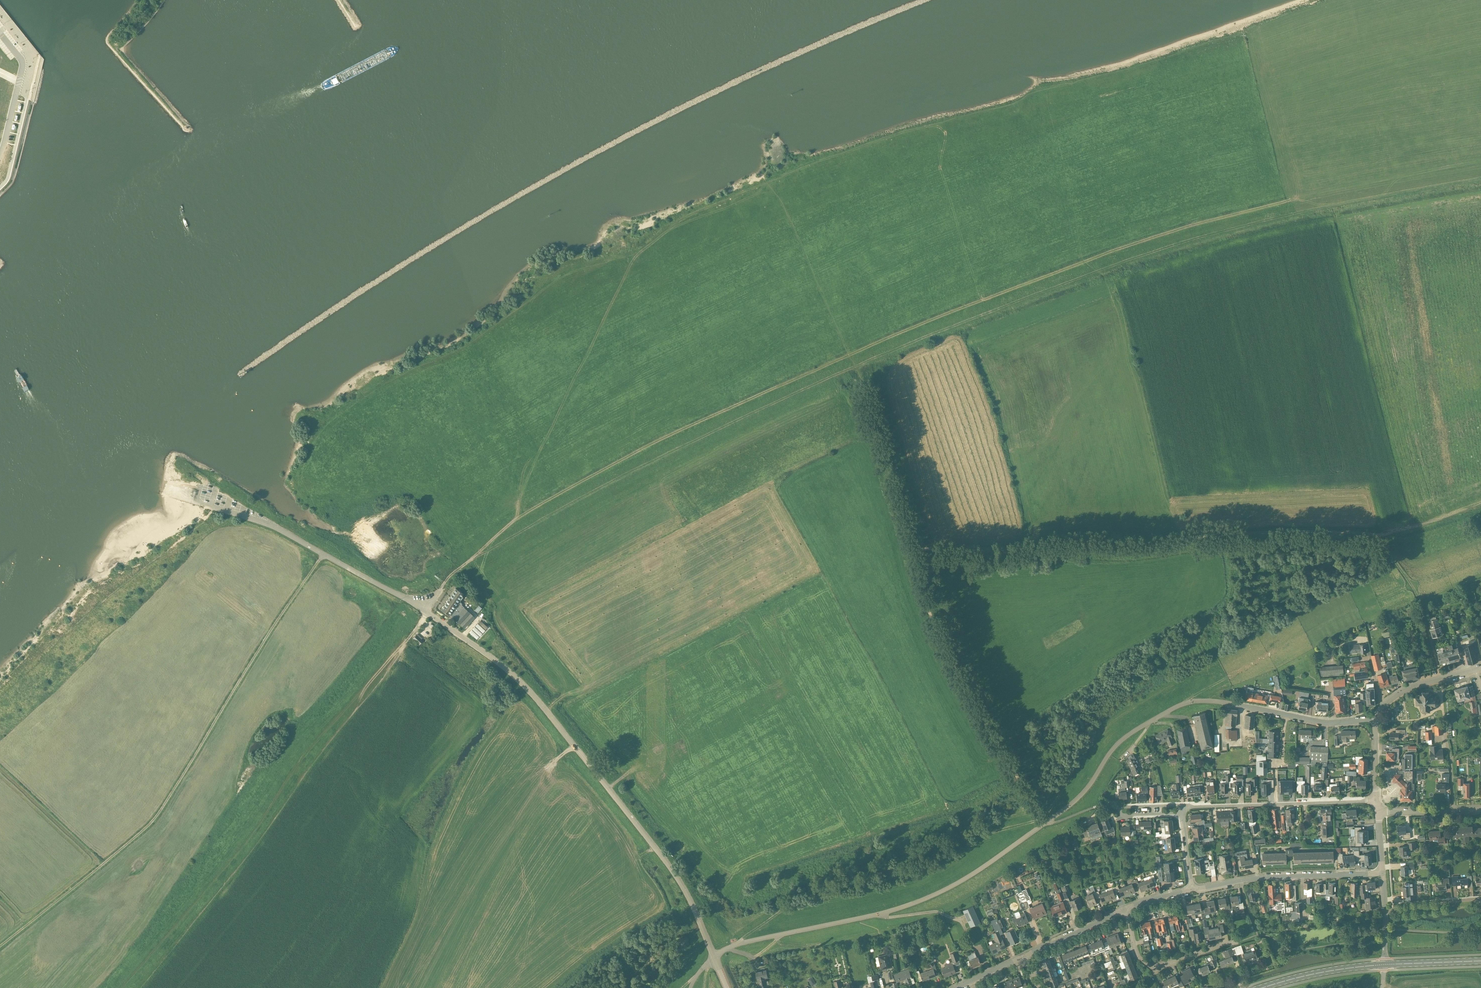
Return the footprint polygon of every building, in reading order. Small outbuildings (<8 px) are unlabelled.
[(463,593),(456,588),(441,609),(449,614),(454,618),(464,628),(474,617),(464,608),(458,601),(463,593)] [(1436,619),(1435,616),(1429,618),(1430,621),(1429,621),(1431,629),(1430,629),(1433,637),(1442,634),(1440,626),(1440,627),(1437,619),(1436,619)] [(423,640),(416,634),(412,638),(419,644),(423,640)] [(1470,644),(1464,646),(1469,664),(1478,662),(1476,654),(1480,653),(1476,639),(1469,641),(1470,644)] [(1461,657),(1457,643),(1437,649),(1438,653),(1437,653),(1440,663),(1461,657)] [(1365,644),(1360,644),(1350,645),(1351,653),(1361,652),(1361,654),(1366,653),(1365,644)] [(1406,660),(1403,647),(1395,648),(1394,648),(1397,661),(1406,660)] [(1378,654),(1372,655),(1375,670),(1381,669),(1378,654)] [(1354,672),(1360,672),(1359,669),(1360,669),(1360,668),(1365,667),(1365,662),(1353,663),(1354,669),(1351,669),(1352,673),(1354,672)] [(1344,675),(1343,665),(1320,667),(1321,677),(1344,675)] [(1405,670),(1403,670),(1405,680),(1419,677),(1419,674),(1419,673),(1417,667),(1415,668),(1405,670)] [(1367,670),(1360,672),(1354,672),(1355,679),(1368,678),(1367,670)] [(1393,674),(1390,675),(1392,683),(1399,681),(1396,671),(1392,673),(1393,674)] [(1390,684),(1386,673),(1378,676),(1381,687),(1390,684)] [(1346,694),(1345,678),(1333,679),(1334,695),(1336,712),(1346,711),(1344,694),(1346,694)] [(1364,698),(1375,697),(1374,683),(1366,683),(1366,691),(1361,692),(1361,698),(1364,698)] [(1467,685),(1455,689),(1458,700),(1471,697),(1470,696),(1472,696),(1475,695),(1473,685),(1468,686),(1467,685)] [(1431,696),(1431,694),(1432,694),(1432,693),(1431,694),(1430,693),(1430,692),(1429,692),(1430,691),(1429,690),(1429,691),(1423,691),(1422,691),(1421,691),(1422,692),(1422,693),(1423,693),(1423,694),(1420,694),(1420,698),(1416,697),(1415,697),(1416,698),(1416,704),(1416,705),(1417,704),(1420,704),(1420,708),(1423,708),(1423,709),(1423,710),(1422,712),(1423,712),(1423,711),(1429,711),(1430,712),(1430,711),(1430,710),(1430,709),(1431,709),(1432,708),(1432,707),(1433,707),(1433,705),(1436,705),(1436,706),(1437,706),(1437,705),(1438,703),(1439,703),(1440,702),(1439,702),(1439,699),(1440,699),(1439,698),(1438,698),(1436,696),(1436,695),(1435,696),(1433,696),(1433,695),(1432,695),(1432,696),(1431,696)] [(1252,692),(1251,700),(1266,703),(1267,700),(1280,703),(1281,698),(1281,697),(1268,694),(1268,695),(1262,694),(1252,692)] [(1472,714),(1478,713),(1476,700),(1475,695),(1472,696),(1473,701),(1469,701),(1472,714)] [(1299,701),(1298,708),(1298,709),(1301,710),(1301,709),(1306,710),(1308,698),(1299,697),(1298,701),(1299,701)] [(1315,702),(1315,705),(1317,705),(1317,710),(1323,710),(1323,711),(1327,711),(1328,705),(1328,702),(1321,702),(1318,702),(1315,702)] [(1237,710),(1226,708),(1225,725),(1226,725),(1226,729),(1226,738),(1231,738),(1231,740),(1237,740),(1237,730),(1231,730),(1231,725),(1235,726),(1236,715),(1237,715),(1237,710)] [(1213,742),(1206,712),(1193,715),(1200,745),(1213,742)] [(1254,716),(1245,714),(1244,727),(1253,728),(1254,716)] [(1443,733),(1442,725),(1435,726),(1433,726),(1433,732),(1436,731),(1436,734),(1443,733)] [(1168,729),(1155,736),(1157,740),(1159,742),(1162,741),(1163,742),(1166,740),(1169,746),(1174,744),(1172,738),(1172,737),(1168,729)] [(1304,730),(1299,729),(1299,739),(1300,739),(1300,741),(1307,741),(1307,737),(1312,737),(1312,739),(1322,740),(1322,733),(1311,733),(1311,730),(1306,730),(1306,731),(1304,730)] [(1405,729),(1396,729),(1396,733),(1390,732),(1390,738),(1393,738),(1393,739),(1399,739),(1399,735),(1405,735),(1405,734),(1407,734),(1407,731),(1405,731),(1405,729)] [(1262,738),(1262,742),(1268,742),(1268,757),(1275,758),(1278,758),(1279,740),(1277,740),(1277,738),(1278,738),(1278,734),(1277,734),(1277,731),(1269,730),(1269,735),(1268,735),(1267,738),(1262,738)] [(1342,732),(1340,732),(1341,739),(1343,739),(1343,741),(1354,741),(1354,738),(1355,738),(1355,731),(1349,731),(1342,731),(1342,732)] [(1432,739),(1432,731),(1425,732),(1424,732),(1424,735),(1425,735),(1426,740),(1426,745),(1432,744),(1432,739)] [(1187,733),(1178,735),(1181,752),(1186,751),(1190,750),(1187,733)] [(1439,750),(1438,745),(1431,746),(1431,751),(1430,751),(1431,760),(1444,759),(1443,749),(1439,750)] [(1309,762),(1316,762),(1316,761),(1327,762),(1328,747),(1310,746),(1309,757),(1295,757),(1295,764),(1309,763),(1309,762)] [(1393,748),(1393,751),(1389,751),(1389,752),(1387,752),(1387,760),(1395,760),(1395,759),(1398,759),(1399,748),(1393,748)] [(1139,766),(1138,764),(1134,757),(1135,757),(1133,754),(1126,757),(1130,767),(1131,767),(1132,769),(1129,771),(1132,776),(1139,772),(1136,767),(1139,766)] [(1195,754),(1189,755),(1191,764),(1197,762),(1199,762),(1197,754),(1195,754)] [(1403,769),(1403,770),(1399,770),(1399,774),(1394,774),(1393,782),(1397,782),(1402,787),(1402,790),(1401,790),(1401,800),(1412,800),(1412,791),(1414,791),(1414,784),(1413,783),(1413,779),(1413,771),(1410,771),(1410,768),(1412,768),(1412,754),(1405,754),(1405,758),(1402,759),(1402,769),(1403,769)] [(1257,755),(1256,755),(1256,773),(1267,773),(1266,761),(1265,761),(1265,755),(1260,755),(1257,755)] [(1358,766),(1367,766),(1367,765),(1368,765),(1368,763),(1367,762),(1367,759),(1362,759),(1362,756),(1355,756),(1355,759),(1359,760),(1358,766)] [(1311,773),(1310,783),(1311,783),(1311,784),(1310,787),(1314,787),(1314,791),(1321,790),(1321,788),(1323,788),(1323,781),(1314,781),(1314,773),(1311,773)] [(1236,782),(1233,782),(1233,794),(1240,794),(1240,786),(1240,780),(1243,780),(1243,776),(1236,776),(1236,780),(1236,782)] [(1442,784),(1437,784),(1437,791),(1445,791),(1445,784),(1449,784),(1449,776),(1442,777),(1442,784)] [(1359,777),(1353,777),(1353,782),(1356,782),(1356,787),(1365,787),(1365,780),(1359,780),(1359,777)] [(1257,785),(1257,778),(1251,778),(1252,782),(1246,783),(1246,794),(1254,793),(1253,785),(1257,785)] [(1329,778),(1326,778),(1326,779),(1326,785),(1329,785),(1330,788),(1331,788),(1331,793),(1338,792),(1338,782),(1335,783),(1335,784),(1330,784),(1330,779),(1329,779),(1329,778)] [(1464,778),(1458,778),(1458,785),(1458,790),(1461,790),(1461,793),(1464,793),(1464,797),(1470,797),(1470,783),(1464,783),(1464,778)] [(1267,783),(1261,783),(1262,794),(1263,796),(1266,795),(1266,794),(1270,794),(1269,787),(1273,787),(1273,779),(1267,779),(1267,783)] [(1130,786),(1129,780),(1124,781),(1124,782),(1121,782),(1121,788),(1118,788),(1119,798),(1126,797),(1126,791),(1125,791),(1125,787),(1130,786)] [(1280,794),(1286,793),(1286,780),(1278,781),(1278,790),(1280,790),(1280,794)] [(1294,780),(1286,780),(1286,793),(1292,793),(1292,790),(1294,790),(1294,780)] [(1225,781),(1224,781),(1224,783),(1219,783),(1219,789),(1221,789),(1221,793),(1227,792),(1227,783),(1227,781),(1225,781)] [(1304,781),(1297,781),(1297,790),(1298,790),(1298,792),(1301,792),(1301,793),(1308,793),(1307,784),(1304,784),(1304,781)] [(1178,790),(1177,783),(1174,784),(1175,791),(1170,791),(1171,797),(1179,796),(1179,790),(1178,790)] [(1202,784),(1192,785),(1193,795),(1200,794),(1200,791),(1203,791),(1202,784)] [(1148,793),(1148,785),(1141,786),(1141,793),(1136,793),(1137,801),(1146,801),(1146,793),(1148,793)] [(1150,786),(1149,801),(1157,801),(1157,795),(1157,793),(1159,794),(1159,795),(1163,795),(1160,785),(1157,785),(1157,786),(1150,786)] [(1193,795),(1192,785),(1190,785),(1190,787),(1186,788),(1186,785),(1183,786),(1184,793),(1187,792),(1187,795),(1193,795)] [(1248,810),(1249,822),(1256,821),(1254,809),(1248,810)] [(1278,822),(1277,809),(1270,809),(1273,828),(1280,828),(1280,821),(1278,822)] [(1292,821),(1294,821),(1293,809),(1286,810),(1287,822),(1287,826),(1292,826),(1292,821)] [(1331,824),(1330,809),(1321,809),(1322,836),(1332,836),(1331,824)] [(1346,813),(1342,813),(1342,818),(1347,818),(1347,821),(1346,821),(1347,826),(1353,826),(1353,821),(1352,821),(1352,817),(1356,817),(1355,809),(1346,810),(1346,813)] [(1235,811),(1216,812),(1217,822),(1220,822),(1228,822),(1235,821),(1235,811)] [(1198,821),(1198,824),(1204,823),(1204,819),(1202,817),(1200,818),(1200,814),(1190,815),(1191,821),(1198,821)] [(1102,823),(1098,825),(1101,832),(1109,829),(1110,832),(1115,831),(1113,826),(1111,827),(1107,819),(1106,819),(1106,817),(1101,819),(1102,821),(1101,821),(1102,823)] [(1199,827),(1192,828),(1192,834),(1202,832),(1202,829),(1203,829),(1205,827),(1205,826),(1212,825),(1212,822),(1204,823),(1198,824),(1199,827)] [(1101,832),(1098,825),(1097,823),(1086,827),(1082,829),(1085,837),(1089,835),(1090,837),(1101,833),(1101,832)] [(1161,833),(1161,836),(1170,835),(1170,832),(1173,832),(1172,825),(1164,826),(1164,827),(1165,832),(1161,833)] [(1129,829),(1129,826),(1126,826),(1126,827),(1121,827),(1121,835),(1133,835),(1133,831),(1133,829),(1129,829)] [(1402,826),(1398,826),(1398,834),(1403,833),(1403,839),(1410,838),(1410,832),(1406,832),(1406,826),(1402,826)] [(1361,827),(1354,827),(1355,836),(1367,836),(1367,830),(1361,830),(1361,827)] [(1463,842),(1466,842),(1464,827),(1457,828),(1457,830),(1453,831),(1454,836),(1463,835),(1464,838),(1462,838),(1463,842)] [(1466,842),(1469,842),(1468,838),(1467,838),(1467,835),(1476,834),(1477,837),(1480,836),(1480,828),(1473,829),(1472,827),(1464,827),(1466,842)] [(1441,837),(1440,830),(1429,831),(1430,840),(1433,840),(1433,838),(1438,838),(1439,843),(1448,842),(1448,837),(1441,837)] [(1166,844),(1174,843),(1174,837),(1170,837),(1170,835),(1161,836),(1162,839),(1165,838),(1166,844)] [(1367,836),(1355,836),(1355,846),(1361,846),(1361,841),(1367,841),(1367,836)] [(1415,842),(1415,840),(1408,841),(1408,842),(1408,846),(1399,847),(1400,855),(1402,855),(1402,857),(1403,858),(1408,858),(1407,850),(1417,849),(1416,842),(1415,842)] [(1175,849),(1174,843),(1166,844),(1167,850),(1163,850),(1163,853),(1172,852),(1172,849),(1175,849)] [(1289,855),(1289,849),(1285,849),(1285,854),(1277,854),(1278,863),(1286,863),(1286,855),(1289,855)] [(1289,849),(1289,855),(1293,855),(1293,863),(1303,862),(1303,853),(1293,853),(1293,852),(1292,852),(1292,849),(1289,849)] [(1246,850),(1234,852),(1235,858),(1240,857),(1241,865),(1245,864),(1245,867),(1253,866),(1252,859),(1248,860),(1247,853),(1246,850)] [(1348,856),(1349,866),(1355,865),(1355,861),(1359,861),(1359,855),(1359,850),(1358,850),(1353,850),(1354,855),(1348,856)] [(1322,853),(1323,862),(1333,861),(1332,852),(1322,853)] [(1313,853),(1303,853),(1303,862),(1313,862),(1313,853)] [(1323,862),(1322,853),(1313,853),(1313,862),(1323,862)] [(1340,853),(1337,854),(1338,863),(1343,862),(1343,866),(1349,866),(1348,856),(1342,856),(1342,853),(1340,853)] [(1359,855),(1359,861),(1360,861),(1365,860),(1365,864),(1371,863),(1370,853),(1359,855)] [(1229,862),(1228,854),(1219,856),(1220,863),(1221,870),(1221,869),(1222,874),(1232,872),(1230,862),(1229,862)] [(1270,863),(1270,854),(1262,854),(1262,864),(1270,863)] [(1207,866),(1214,865),(1213,861),(1209,862),(1208,859),(1203,860),(1203,858),(1194,859),(1195,867),(1206,865),(1207,866)] [(1415,869),(1414,860),(1408,861),(1408,862),(1407,862),(1407,866),(1401,866),(1402,875),(1409,875),(1408,869),(1415,869)] [(1173,862),(1163,863),(1164,869),(1165,877),(1165,881),(1175,880),(1173,862)] [(1206,865),(1195,867),(1196,874),(1205,872),(1205,870),(1215,868),(1214,865),(1207,866),(1206,865)] [(1476,872),(1472,872),(1473,880),(1476,880),(1477,886),(1480,885),(1480,876),(1476,877),(1476,872)] [(1145,880),(1148,889),(1154,886),(1153,882),(1156,881),(1153,875),(1150,876),(1147,877),(1144,878),(1145,880)] [(1459,879),(1458,876),(1452,877),(1453,886),(1457,886),(1457,889),(1469,888),(1468,878),(1459,879)] [(1449,885),(1449,878),(1443,879),(1443,881),(1436,882),(1436,890),(1447,889),(1446,886),(1449,885)] [(1148,889),(1145,880),(1138,883),(1137,879),(1134,880),(1136,886),(1139,886),(1141,891),(1148,889)] [(1136,886),(1134,880),(1131,882),(1132,884),(1125,886),(1128,894),(1135,892),(1134,887),(1136,886)] [(1058,884),(1057,882),(1053,883),(1055,890),(1056,889),(1058,893),(1056,893),(1058,898),(1056,899),(1058,904),(1050,907),(1053,914),(1052,914),(1053,915),(1054,918),(1067,913),(1063,902),(1061,903),(1060,900),(1064,899),(1062,891),(1061,892),(1060,888),(1060,887),(1059,884),(1058,884)] [(1312,888),(1309,888),(1309,882),(1304,882),(1304,894),(1307,894),(1306,902),(1307,902),(1307,904),(1312,904),(1312,902),(1312,897),(1312,888)] [(1365,893),(1368,893),(1368,892),(1365,892),(1365,890),(1376,889),(1375,882),(1367,882),(1367,885),(1365,885),(1365,884),(1361,885),(1361,890),(1360,890),(1360,893),(1365,893)] [(1292,897),(1292,901),(1296,901),(1295,891),(1292,891),(1292,889),(1291,889),(1291,883),(1285,883),(1286,889),(1285,889),(1285,897),(1292,897)] [(1316,894),(1325,894),(1325,888),(1322,888),(1322,883),(1315,884),(1315,891),(1316,891),(1316,894)] [(1325,888),(1325,894),(1325,896),(1335,896),(1335,883),(1329,883),(1329,889),(1325,889),(1325,888)] [(1406,886),(1403,886),(1404,896),(1407,896),(1407,901),(1415,901),(1414,895),(1413,883),(1406,883),(1406,886)] [(1285,912),(1285,907),(1284,902),(1281,902),(1281,894),(1275,894),(1275,884),(1268,885),(1269,902),(1269,904),(1276,903),(1276,910),(1281,910),(1281,912),(1285,912)] [(1114,886),(1117,892),(1120,891),(1122,897),(1128,894),(1125,886),(1119,889),(1117,885),(1114,886)] [(1061,888),(1063,892),(1062,892),(1065,898),(1071,896),(1069,890),(1068,890),(1066,886),(1061,888)] [(1109,888),(1105,890),(1109,900),(1116,898),(1114,893),(1117,892),(1114,886),(1111,887),(1112,889),(1110,890),(1109,888)] [(1252,888),(1246,889),(1250,901),(1251,901),(1251,903),(1255,902),(1255,899),(1254,893),(1258,892),(1256,887),(1252,888)] [(1026,889),(1015,893),(1022,911),(1030,907),(1028,904),(1026,898),(1030,897),(1029,895),(1026,889)] [(1098,891),(1095,892),(1097,898),(1100,897),(1102,903),(1109,900),(1105,890),(1101,891),(1102,893),(1100,894),(1098,891)] [(1097,898),(1095,892),(1086,896),(1090,906),(1096,904),(1095,899),(1097,898)] [(1368,897),(1368,893),(1365,893),(1360,893),(1360,895),(1359,895),(1359,903),(1362,903),(1361,898),(1365,898),(1365,903),(1362,904),(1363,908),(1366,908),(1376,908),(1375,897),(1368,897)] [(1230,906),(1231,914),(1231,916),(1233,916),(1232,909),(1233,909),(1236,909),(1235,904),(1239,904),(1237,896),(1230,897),(1232,905),(1230,906)] [(1081,902),(1079,897),(1069,901),(1071,906),(1072,905),(1074,910),(1082,907),(1080,902),(1081,902)] [(1229,914),(1231,914),(1230,906),(1229,906),(1228,901),(1225,902),(1225,898),(1218,899),(1219,907),(1224,906),(1225,909),(1227,909),(1228,912),(1229,912),(1229,914)] [(1204,912),(1205,914),(1214,912),(1213,908),(1215,908),(1214,900),(1206,902),(1207,908),(1204,908),(1204,912)] [(1302,911),(1301,902),(1295,903),(1295,911),(1290,911),(1291,919),(1300,918),(1299,911),(1302,911)] [(1046,913),(1042,903),(1030,908),(1034,918),(1046,913)] [(1200,903),(1193,904),(1194,912),(1195,912),(1195,914),(1201,913),(1201,912),(1204,912),(1204,908),(1201,909),(1200,903)] [(1195,915),(1195,914),(1195,912),(1194,912),(1193,904),(1186,906),(1188,913),(1192,912),(1193,918),(1196,918),(1195,915)] [(980,922),(972,906),(963,910),(970,926),(980,922)] [(1028,922),(1024,913),(1020,915),(1021,917),(1016,919),(1015,917),(1012,918),(1015,924),(1017,923),(1018,926),(1028,922)] [(1177,915),(1172,916),(1174,923),(1175,922),(1177,932),(1186,930),(1185,924),(1181,925),(1180,923),(1179,923),(1177,915)] [(996,942),(989,945),(993,954),(997,952),(996,951),(1006,947),(1000,935),(998,930),(1001,928),(996,918),(991,921),(995,932),(992,933),(996,942)] [(1150,921),(1145,922),(1147,929),(1148,929),(1150,938),(1153,937),(1150,921)] [(1213,928),(1215,938),(1221,937),(1221,934),(1224,933),(1222,925),(1218,926),(1218,927),(1213,928)] [(1209,939),(1215,938),(1213,928),(1209,929),(1208,927),(1203,928),(1205,937),(1209,936),(1209,939)] [(1197,932),(1196,928),(1189,930),(1190,937),(1194,936),(1195,942),(1203,941),(1201,932),(1197,932)] [(1019,941),(1014,929),(1006,932),(1008,938),(1009,938),(1011,944),(1019,941)] [(1117,934),(1112,936),(1116,945),(1121,943),(1121,944),(1124,943),(1122,937),(1119,938),(1117,934)] [(1116,945),(1112,936),(1107,938),(1108,942),(1105,943),(1108,949),(1111,948),(1110,947),(1113,946),(1114,949),(1117,947),(1116,945)] [(1096,942),(1100,952),(1108,949),(1105,943),(1103,944),(1101,940),(1096,942)] [(1097,953),(1100,952),(1096,942),(1091,944),(1092,948),(1089,949),(1091,954),(1092,955),(1093,955),(1096,954),(1097,953)] [(1241,945),(1234,947),(1236,955),(1237,955),(1243,952),(1241,945)] [(1085,946),(1079,948),(1082,955),(1083,955),(1084,957),(1089,955),(1088,953),(1085,946)] [(1236,955),(1234,947),(1223,951),(1226,958),(1219,961),(1222,966),(1233,961),(1233,960),(1236,958),(1235,955),(1236,955)] [(1082,955),(1079,948),(1073,950),(1076,957),(1082,955)] [(1073,950),(1068,953),(1070,959),(1076,957),(1073,950)] [(1256,957),(1254,950),(1243,954),(1245,962),(1255,959),(1254,957),(1256,957)] [(953,962),(945,965),(946,967),(942,968),(944,977),(955,973),(953,967),(960,964),(956,952),(950,954),(953,962)] [(967,954),(970,960),(966,962),(969,968),(980,963),(978,957),(977,957),(974,952),(973,953),(972,952),(967,954)] [(1121,962),(1123,961),(1130,958),(1128,952),(1118,956),(1121,962)] [(1064,962),(1070,959),(1068,953),(1062,955),(1064,962)] [(1206,964),(1207,965),(1197,969),(1199,973),(1201,972),(1202,974),(1203,975),(1208,973),(1207,972),(1210,971),(1208,968),(1212,966),(1213,967),(1216,966),(1214,960),(1215,959),(1214,953),(1210,955),(1212,960),(1210,960),(1210,962),(1206,964)] [(892,967),(889,954),(878,956),(881,969),(892,967)] [(932,958),(930,959),(933,969),(920,973),(923,980),(936,976),(934,972),(937,971),(932,958)] [(1123,961),(1126,967),(1133,964),(1130,958),(1123,961)] [(1042,962),(1044,968),(1051,966),(1049,960),(1042,962)] [(1126,967),(1128,973),(1135,970),(1133,964),(1126,967)] [(1047,974),(1054,972),(1051,966),(1044,968),(1047,974)] [(1196,972),(1193,966),(1182,971),(1184,975),(1180,976),(1184,985),(1189,982),(1187,978),(1190,977),(1191,980),(1195,978),(1193,974),(1196,972)] [(767,977),(766,969),(755,971),(756,978),(757,977),(759,986),(766,985),(765,977),(767,977)] [(911,979),(908,969),(894,974),(896,982),(903,979),(904,982),(905,981),(907,985),(915,982),(913,978),(911,979)] [(1138,977),(1135,970),(1128,973),(1131,980),(1138,977)] [(1056,978),(1054,972),(1047,974),(1049,980),(1056,978)] [(1175,976),(1169,978),(1173,986),(1178,983),(1180,987),(1183,985),(1180,979),(1177,980),(1175,976)] [(1012,980),(1016,987),(1022,987),(1023,987),(1027,986),(1024,978),(1020,980),(1019,977),(1012,980)] [(1058,984),(1056,978),(1049,980),(1051,986),(1058,984)] [(1169,978),(1163,981),(1165,985),(1162,987),(1168,987),(1169,987),(1170,987),(1174,987),(1173,986),(1169,978)] [(1012,980),(1006,982),(1007,985),(1004,986),(1004,987),(1016,987),(1012,980)]
